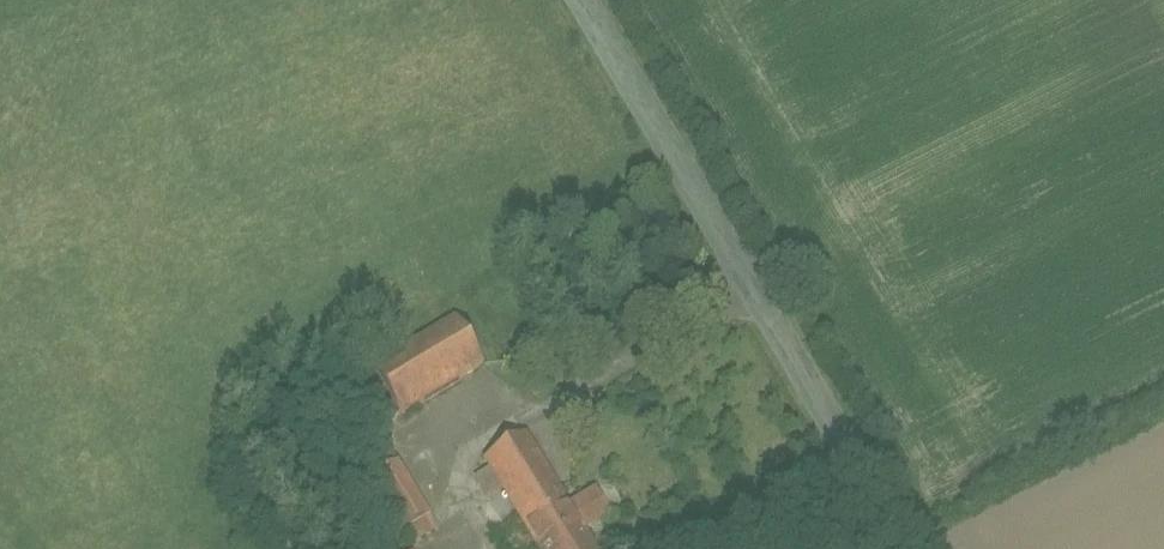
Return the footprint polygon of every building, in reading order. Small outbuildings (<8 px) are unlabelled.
[(460,316),(372,367),(401,416),(489,365),(460,316)] [(486,458),(535,548),(599,548),(591,534),(616,521),(600,492),(569,509),(529,434),(486,458)] [(398,462),(360,484),(392,538),(406,530),(412,541),(436,527),(398,462)]
